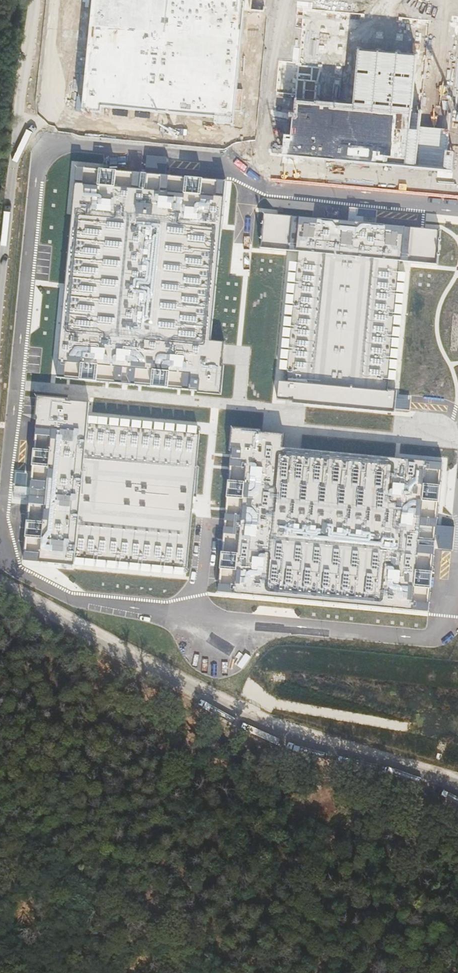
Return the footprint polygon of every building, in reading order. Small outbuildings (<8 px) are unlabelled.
[(83,112),(101,114),(101,107),(216,117),(215,124),(234,126),(245,0),(93,0),(83,112)] [(416,58),(359,52),(353,106),(411,114),(416,58)] [(406,169),(411,114),(300,103),(295,158),(406,169)] [(226,180),(76,166),(57,377),(198,390),(198,393),(221,395),(224,366),(221,366),(224,341),(211,340),(226,180)] [(441,229),(262,212),(259,248),(298,251),(286,385),(279,384),(277,397),(309,400),(395,409),(395,401),(396,392),(385,391),(398,261),(437,265),(441,229)] [(68,398),(37,395),(23,560),(187,574),(200,426),(88,416),(89,402),(67,400),(68,398)] [(231,451),(218,592),(429,612),(442,460),(283,446),(284,434),(260,432),(261,430),(230,427),(228,451),(231,451)]
